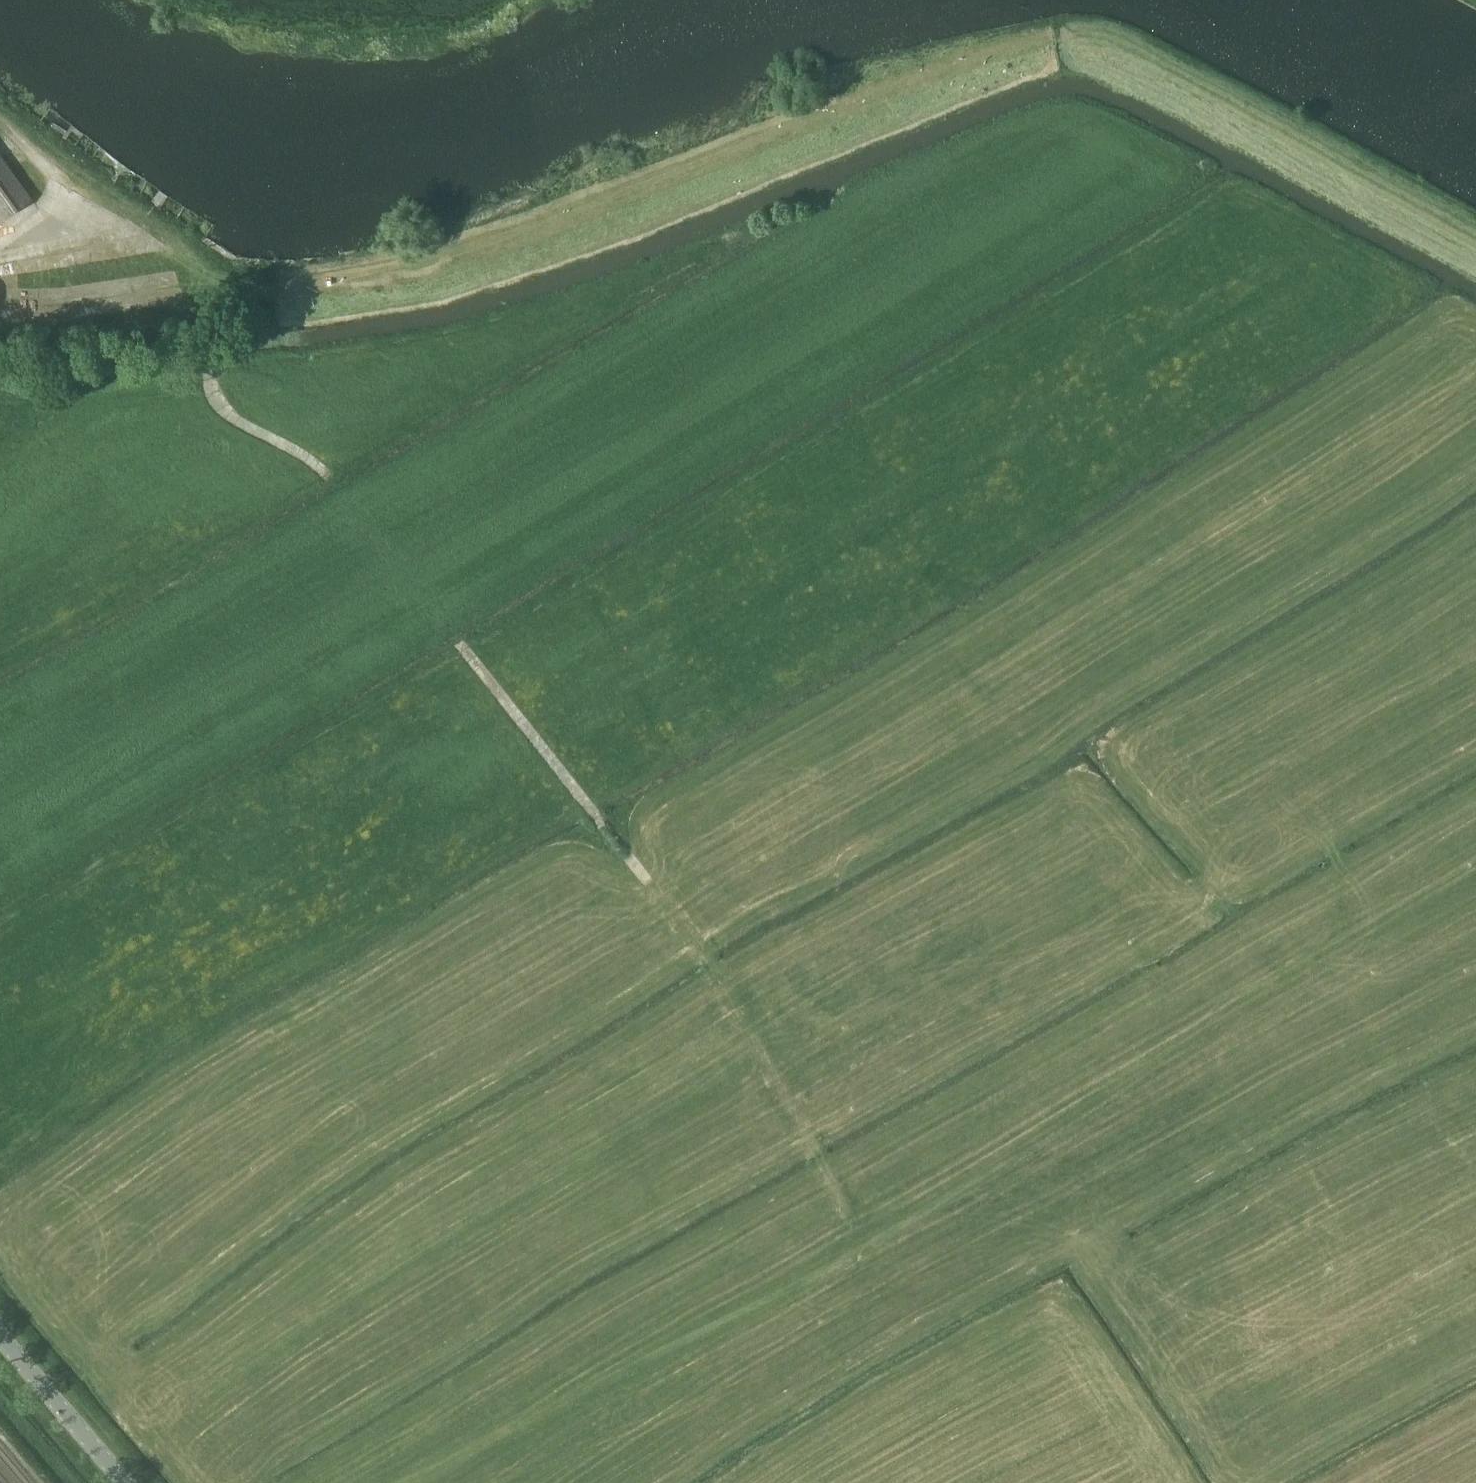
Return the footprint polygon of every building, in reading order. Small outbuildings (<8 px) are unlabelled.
[(0,155),(0,218),(1,219),(31,196),(0,155)]
